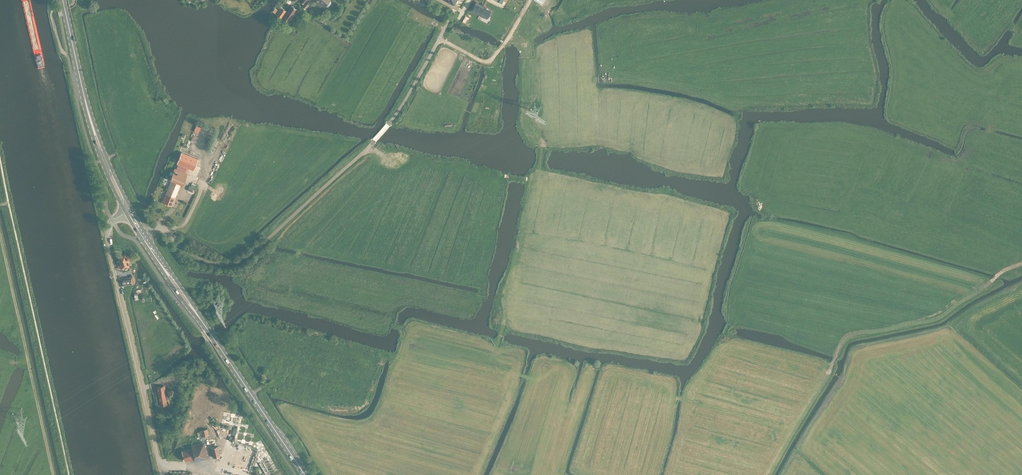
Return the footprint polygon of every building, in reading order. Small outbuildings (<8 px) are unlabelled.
[(305,9),(310,3),(307,1),(307,0),(303,0),(301,2),(303,4),(302,6),(305,9)] [(476,2),(473,9),(477,11),(476,13),(484,17),(485,14),(488,15),(491,11),(483,7),(484,6),(476,2)] [(292,5),(287,12),(286,14),(291,18),(297,9),(292,5)] [(283,18),(289,22),(291,18),(286,14),(287,12),(281,7),(278,10),(275,8),(273,12),(276,14),(282,19),(283,18)] [(177,163),(178,164),(188,168),(193,170),(198,159),(181,152),(177,163)] [(188,168),(178,164),(176,169),(178,170),(185,173),(188,168)] [(174,168),(170,179),(171,180),(181,184),(182,185),(187,174),(185,173),(178,170),(176,169),(174,168)] [(167,190),(177,194),(181,184),(171,180),(167,190)] [(167,190),(162,202),(172,206),(173,202),(172,201),(174,197),(175,198),(177,194),(167,190)] [(125,254),(118,256),(121,269),(129,267),(128,262),(129,262),(129,260),(127,260),(125,254)] [(170,396),(178,394),(177,389),(173,390),(173,389),(164,391),(163,386),(155,388),(159,406),(167,404),(166,400),(171,398),(170,396)] [(204,442),(191,445),(192,448),(182,450),(184,461),(194,459),(194,460),(195,460),(195,461),(208,458),(204,442)] [(213,457),(220,456),(218,446),(211,448),(213,457)]
